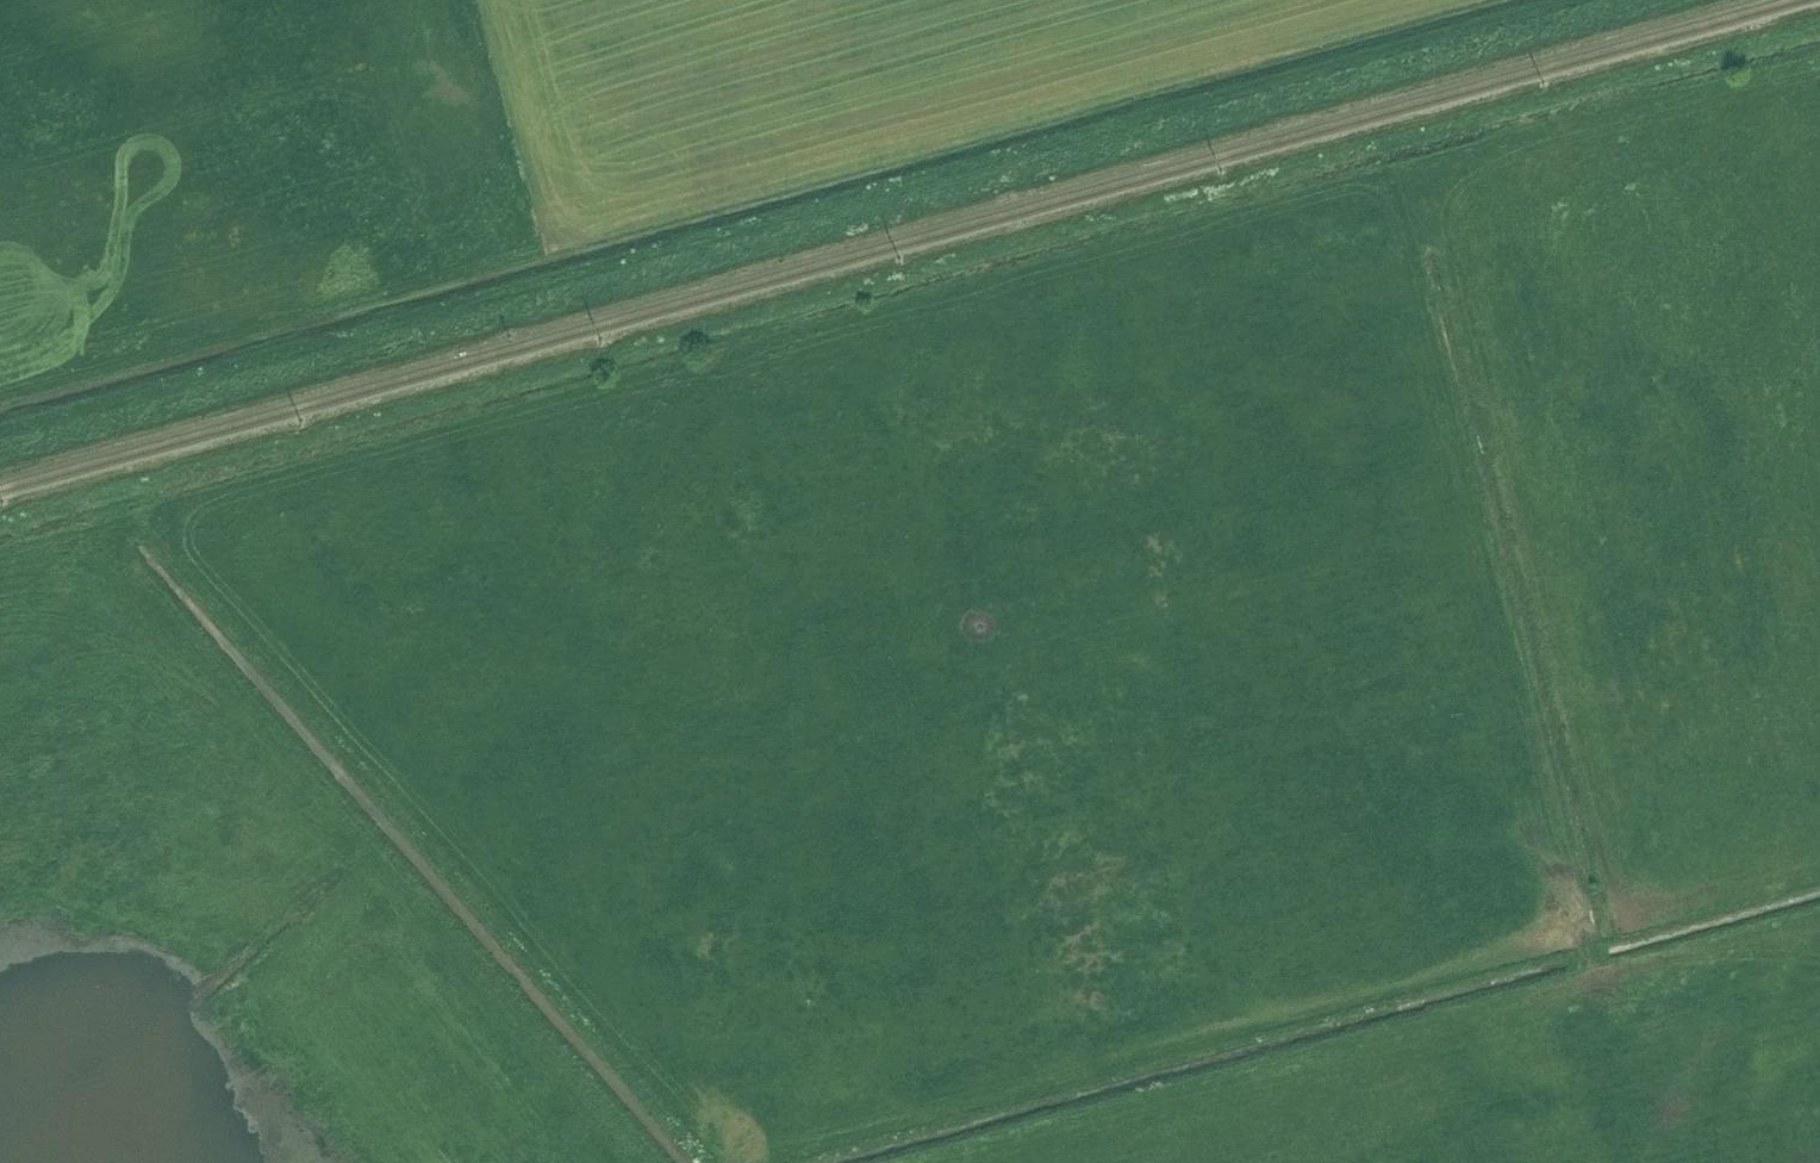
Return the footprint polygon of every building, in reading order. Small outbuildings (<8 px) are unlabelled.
[(1536,783),(1523,788),(1529,805),(1542,800),(1536,783)]
